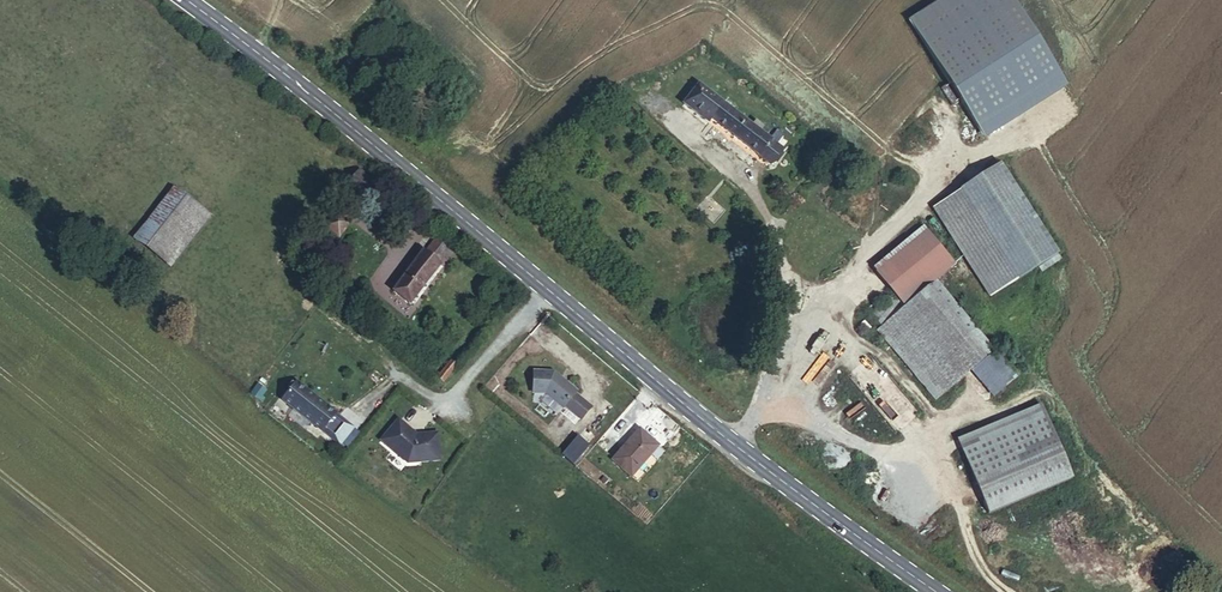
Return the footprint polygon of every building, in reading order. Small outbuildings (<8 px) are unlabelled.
[(910,16),(981,139),(1067,90),(1015,0),(939,0),(910,16)] [(707,120),(765,166),(777,151),(760,138),(764,133),(751,123),(748,128),(695,85),(680,104),(705,124),(707,120)] [(350,166),(331,151),(324,160),(342,176),(350,166)] [(999,167),(930,207),(983,298),(1052,257),(999,167)] [(178,183),(173,190),(191,203),(196,197),(178,183)] [(191,203),(173,190),(132,242),(150,256),(191,203)] [(207,216),(191,203),(150,256),(166,269),(207,216)] [(345,225),(331,214),(320,228),(334,238),(345,225)] [(951,268),(920,229),(873,266),(903,305),(915,296),(933,282),(951,268)] [(434,239),(424,253),(436,262),(442,254),(445,255),(449,251),(434,239)] [(424,253),(421,251),(389,294),(407,307),(438,264),(436,262),(424,253)] [(990,352),(933,282),(915,296),(972,366),(990,352)] [(903,305),(894,293),(869,312),(880,325),(882,323),(903,305)] [(972,366),(915,296),(903,305),(882,323),(939,393),(968,370),(972,366)] [(1011,377),(990,352),(972,366),(968,370),(988,395),(1011,377)] [(445,357),(439,364),(446,369),(452,362),(445,357)] [(446,369),(439,364),(431,374),(437,379),(446,369)] [(545,367),(531,384),(579,423),(593,406),(545,367)] [(291,384),(278,399),(320,432),(331,416),(291,384)] [(320,432),(331,441),(344,426),(331,416),(320,432)] [(1040,416),(956,448),(979,510),(1063,478),(1040,416)] [(405,464),(442,460),(438,430),(409,433),(408,422),(381,425),(384,454),(403,451),(405,464)] [(636,428),(609,459),(626,474),(654,443),(636,428)] [(562,455),(574,465),(590,446),(577,436),(562,455)]
